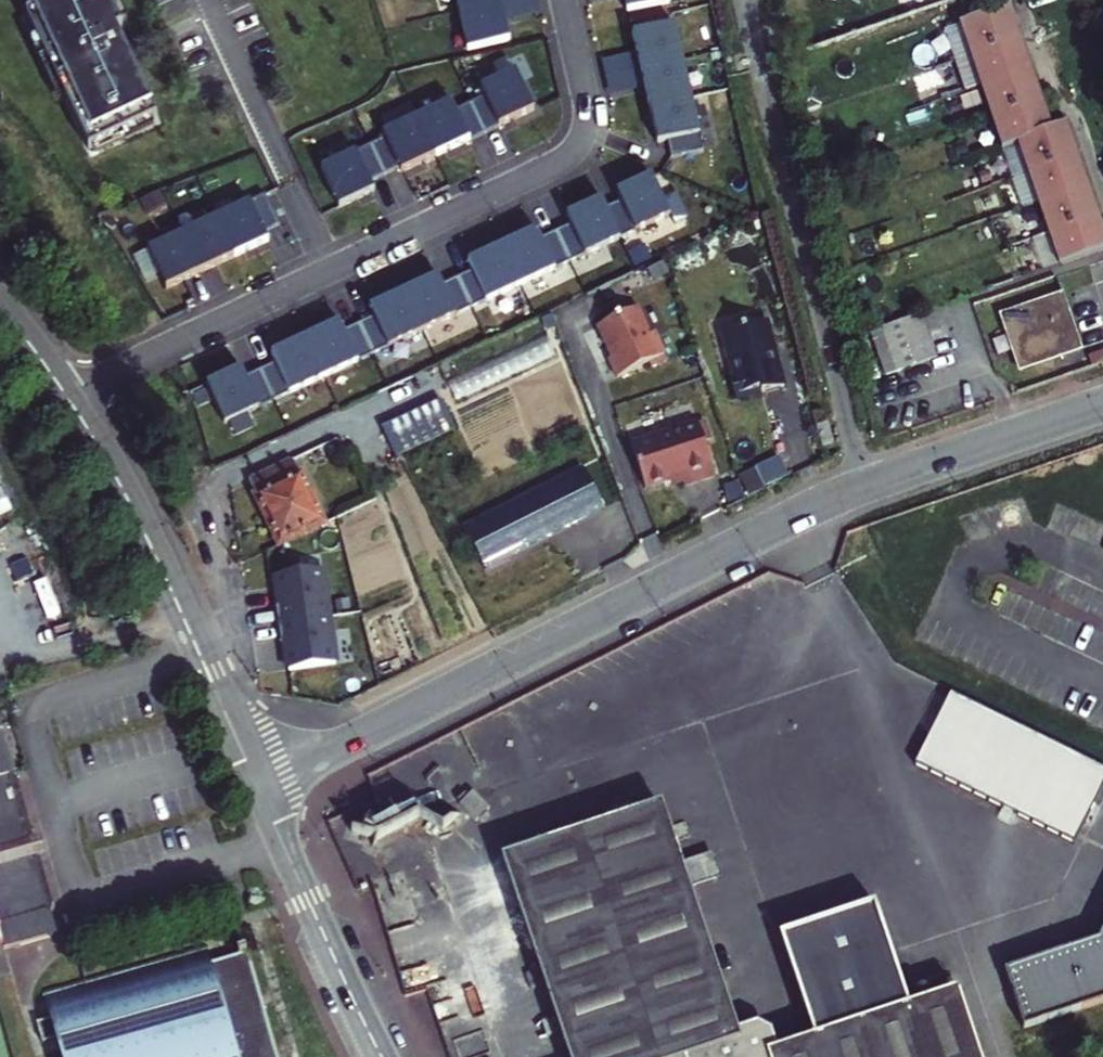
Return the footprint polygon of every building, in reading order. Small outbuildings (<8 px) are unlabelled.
[(108,0),(28,0),(35,15),(26,18),(89,151),(157,120),(129,60),(134,57),(124,36),(108,0)] [(469,49),(511,40),(506,17),(503,0),(458,0),(469,49)] [(628,13),(670,3),(669,0),(625,0),(628,13)] [(964,34),(988,103),(1033,81),(1011,17),(964,34)] [(704,151),(675,25),(633,34),(639,59),(647,95),(655,130),(658,144),(668,142),(672,158),(704,151)] [(487,95),(472,102),(486,132),(515,118),(537,108),(518,69),(483,86),(487,95)] [(1068,136),(1054,142),(1033,81),(988,103),(1007,158),(1023,153),(1065,275),(1102,262),(1102,235),(1068,136)] [(454,99),(419,115),(437,155),(464,142),(486,132),(472,102),(458,108),(454,99)] [(387,136),(373,142),(387,173),(402,166),(404,170),(420,163),(437,155),(419,115),(385,131),(387,136)] [(387,173),(373,142),(323,165),(341,205),(366,194),(377,189),(373,179),(387,173)] [(620,200),(607,206),(621,237),(669,214),(651,174),(635,182),(616,191),(620,200)] [(260,194),(142,248),(160,287),(186,275),(217,261),(248,247),(263,240),(259,231),(274,224),(260,194)] [(571,260),(621,237),(607,206),(606,207),(601,198),(584,206),(566,214),(570,223),(557,229),(571,260)] [(523,282),(571,260),(557,229),(540,237),(536,228),(523,234),(504,243),(523,282)] [(472,305),(523,282),(504,243),(484,252),(467,260),(472,269),(459,275),(472,305)] [(423,328),(472,305),(459,275),(442,283),(437,274),(423,280),(405,288),(423,328)] [(374,351),(423,328),(405,288),(388,296),(369,305),(373,315),(361,320),(374,351)] [(1084,357),(1066,304),(1006,325),(1024,378),(1084,357)] [(935,353),(920,309),(880,323),(895,366),(935,353)] [(639,311),(600,330),(609,348),(615,360),(611,362),(620,380),(667,357),(657,336),(652,337),(639,311)] [(325,373),(374,351),(361,320),(343,328),(339,319),(328,324),(307,334),(325,373)] [(789,392),(770,326),(726,338),(739,383),(735,384),(739,400),(764,394),(765,398),(775,395),(789,392)] [(276,396),(325,373),(307,334),(287,343),(270,351),(274,360),(262,366),(276,396)] [(223,420),(276,396),(262,366),(245,374),(240,365),(226,371),(205,381),(223,420)] [(441,405),(381,433),(394,461),(453,434),(441,405)] [(701,424),(635,447),(649,490),(677,481),(685,478),(688,488),(719,477),(701,424)] [(749,493),(793,477),(785,458),(742,474),(749,493)] [(289,459),(249,479),(268,516),(280,541),(320,521),(289,459)] [(605,509),(587,470),(466,528),(486,568),(509,557),(506,552),(515,548),(517,550),(548,536),(605,509)] [(289,671),(335,665),(322,571),(276,577),(278,593),(280,606),(275,607),(280,643),(285,643),(286,653),(289,671)] [(955,696),(921,763),(1076,841),(1102,788),(1102,770),(955,696)] [(5,760),(16,764),(5,724),(0,725),(0,747),(2,748),(5,760)] [(1,937),(2,943),(21,938),(15,917),(20,910),(50,901),(56,900),(42,853),(37,851),(34,841),(31,833),(34,825),(16,764),(5,760),(2,748),(0,747),(0,937),(1,937)] [(372,804),(333,821),(350,861),(439,824),(427,796),(422,798),(426,808),(408,816),(400,798),(374,809),(372,804)] [(661,809),(500,863),(566,1056),(703,1056),(738,1045),(661,809)] [(20,910),(15,917),(21,938),(58,927),(50,901),(20,910)] [(780,936),(816,1040),(913,1007),(878,903),(780,936)] [(1013,965),(1016,975),(1032,1023),(1102,1000),(1102,935),(1013,965)] [(35,1034),(42,1056),(259,1056),(250,1024),(227,947),(226,948),(225,943),(217,945),(218,950),(188,959),(183,941),(21,988),(29,1014),(15,1018),(20,1039),(35,1034)] [(957,993),(913,1007),(816,1040),(817,1044),(797,1050),(796,1047),(776,1054),(771,1038),(757,1029),(738,1036),(740,1048),(711,1056),(978,1056),(957,993)]
